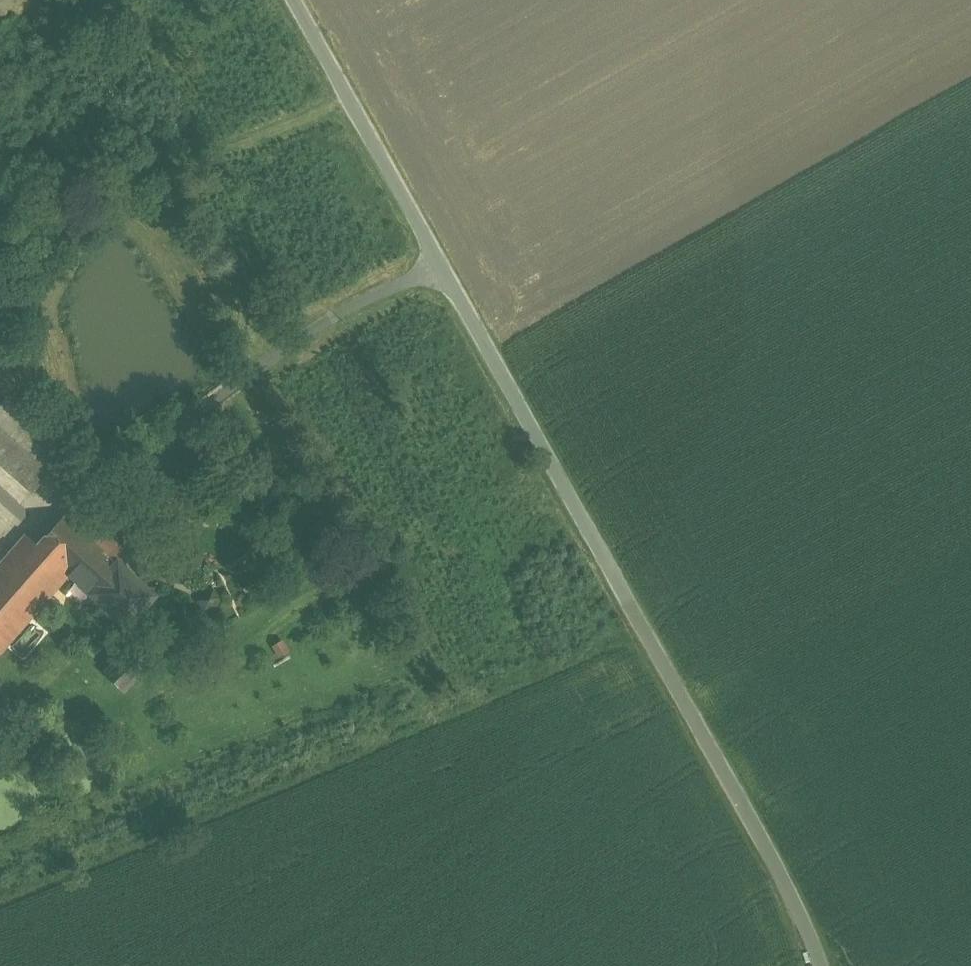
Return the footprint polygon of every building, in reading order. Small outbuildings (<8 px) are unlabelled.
[(6,399),(0,406),(0,461),(34,491),(61,460),(67,453),(6,399)] [(81,461),(70,450),(67,453),(61,460),(73,470),(81,461)] [(87,492),(40,546),(70,572),(95,543),(122,566),(144,542),(87,492)] [(69,574),(70,572),(40,546),(27,535),(0,566),(0,652),(69,574)] [(122,566),(95,543),(70,572),(69,574),(128,626),(155,595),(122,566)] [(213,590),(204,591),(200,600),(206,608),(216,607),(219,598),(213,590)] [(132,647),(105,673),(123,691),(150,665),(132,647)]
